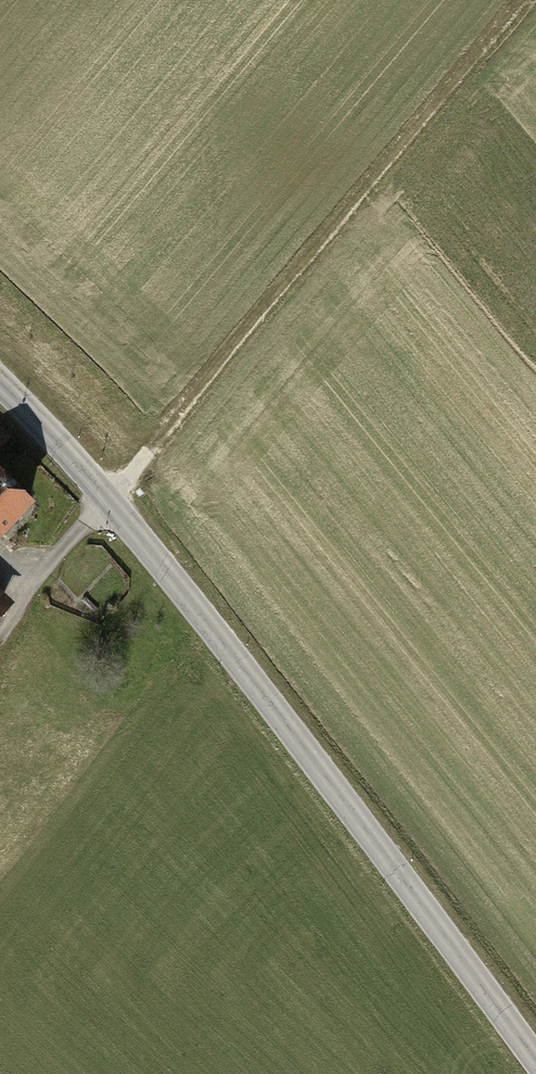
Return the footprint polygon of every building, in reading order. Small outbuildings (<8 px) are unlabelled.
[(0,473),(0,521),(24,496),(0,473)]
